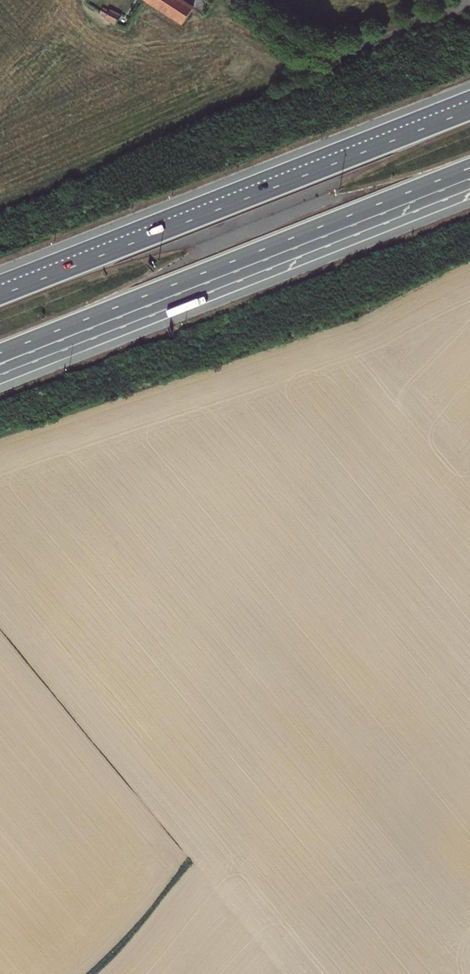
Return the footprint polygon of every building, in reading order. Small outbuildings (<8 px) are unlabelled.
[(182,25),(194,6),(184,0),(143,0),(182,25)] [(103,7),(99,14),(105,17),(104,20),(115,25),(120,15),(110,9),(109,11),(103,7)]
